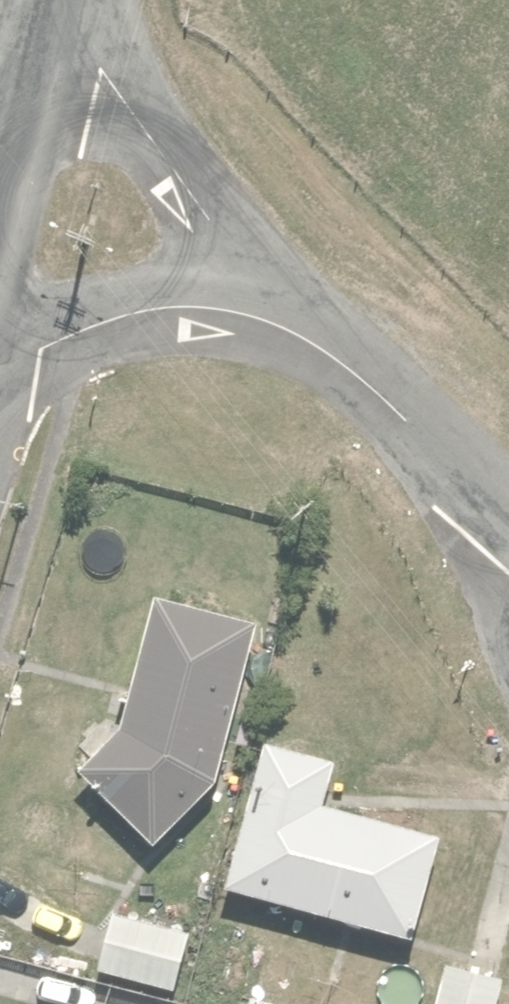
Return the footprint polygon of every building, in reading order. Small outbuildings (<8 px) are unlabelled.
[(276,614),(165,588),(142,693),(129,692),(132,723),(88,771),(170,844),(241,763),(276,614)] [(352,756),(278,734),(235,885),(387,929),(386,935),(424,945),(458,828),(341,794),(352,756)] [(173,916),(121,908),(111,970),(192,983),(206,898),(176,893),(173,916)] [(439,1003),(508,1003),(508,970),(456,953),(439,1003)]
